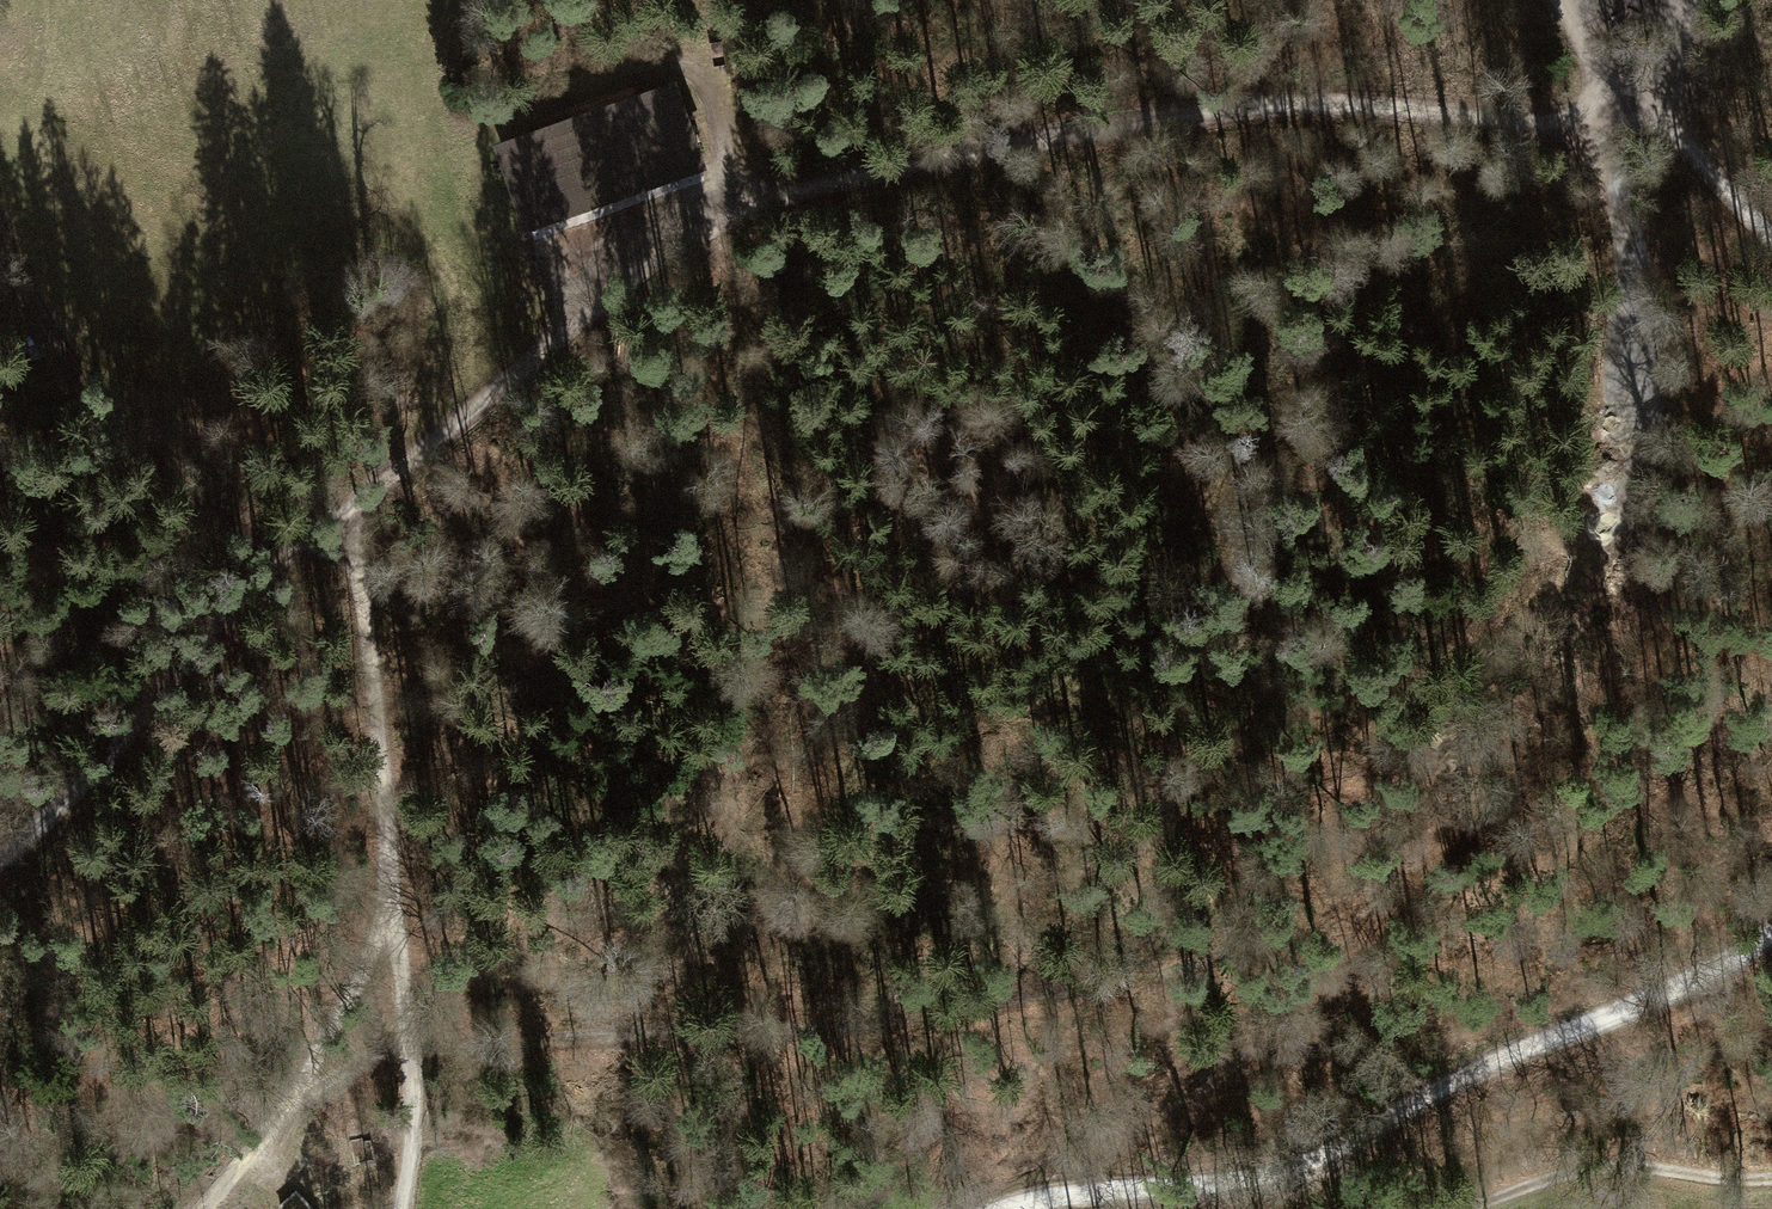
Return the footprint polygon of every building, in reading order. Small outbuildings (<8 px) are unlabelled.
[(675,79),(500,139),(527,218),(702,158),(675,79)] [(296,1190),(279,1205),(283,1208),(314,1208),(296,1190)]
